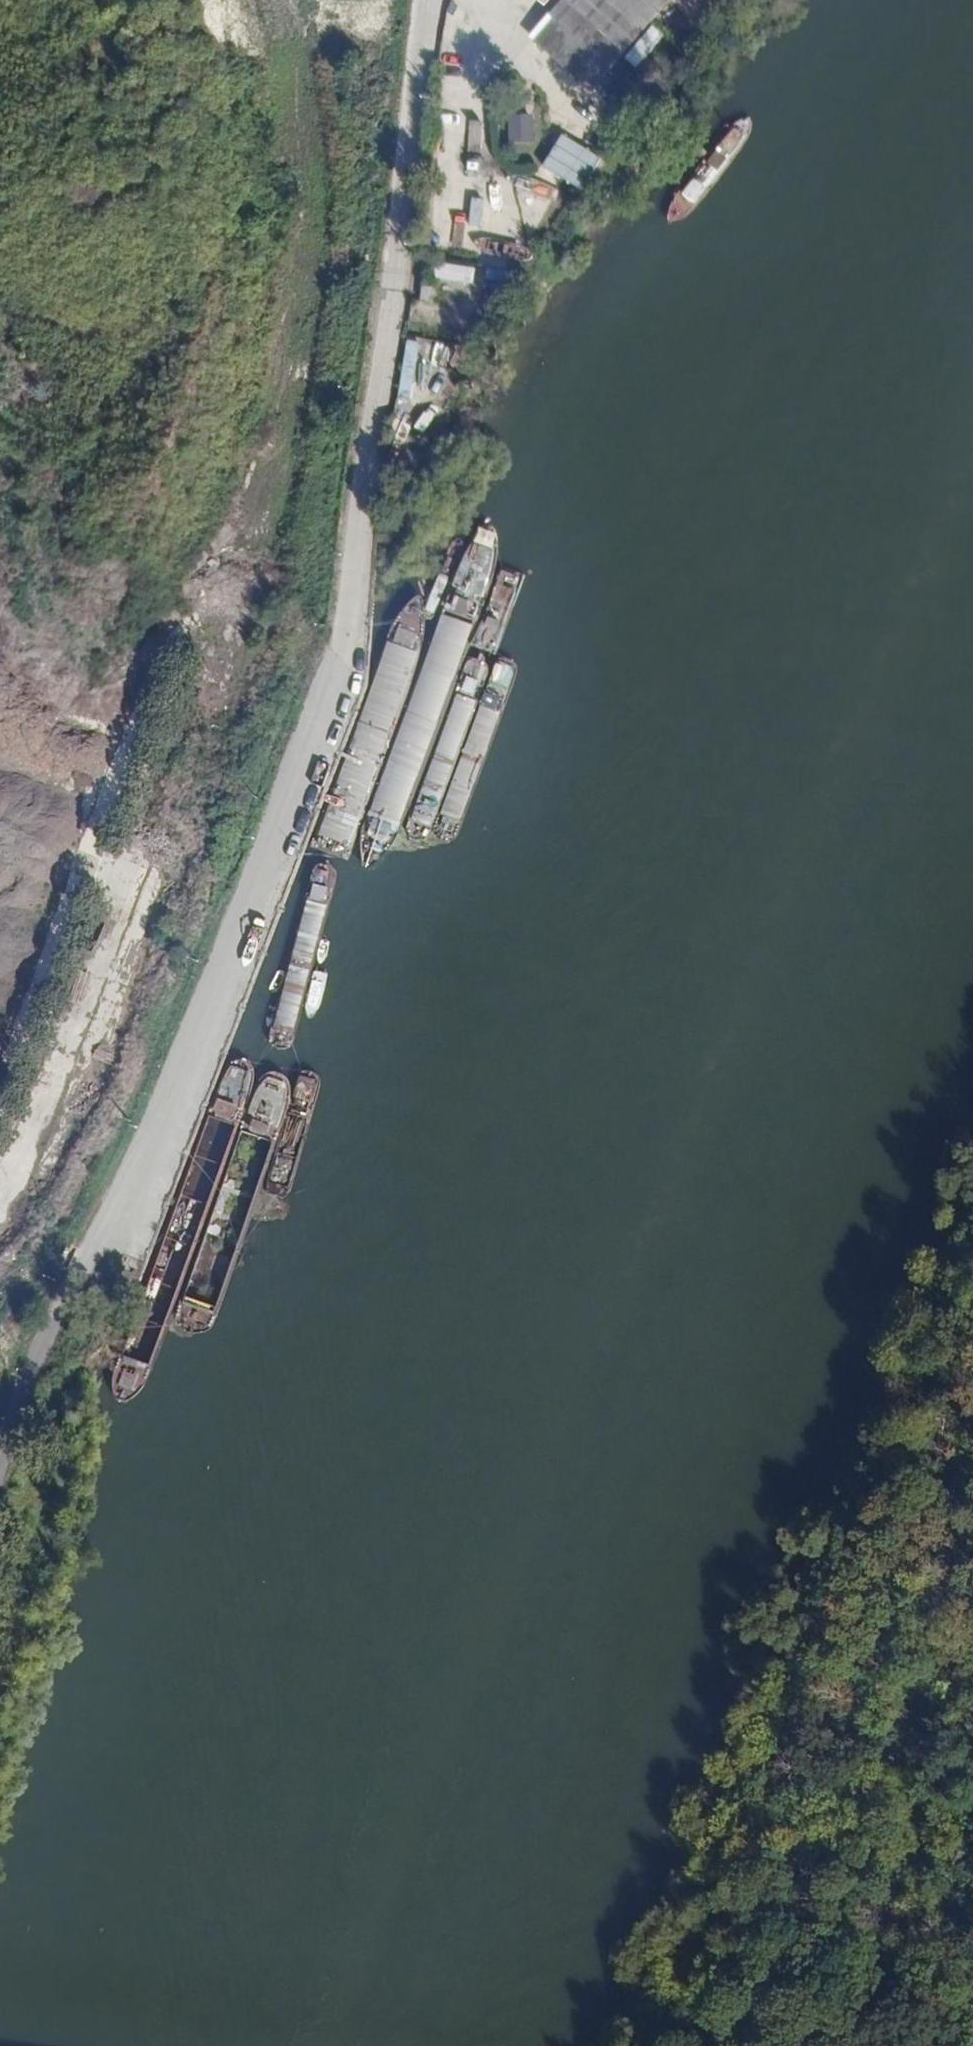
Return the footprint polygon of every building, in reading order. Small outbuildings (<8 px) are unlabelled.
[(647,27),(616,0),(544,0),(526,20),(596,85),(647,27)] [(647,27),(671,0),(616,0),(647,27)] [(635,67),(651,49),(640,39),(624,57),(635,67)] [(533,116),(509,114),(508,143),(532,144),(533,116)] [(597,126),(583,119),(564,151),(577,159),(597,126)]
